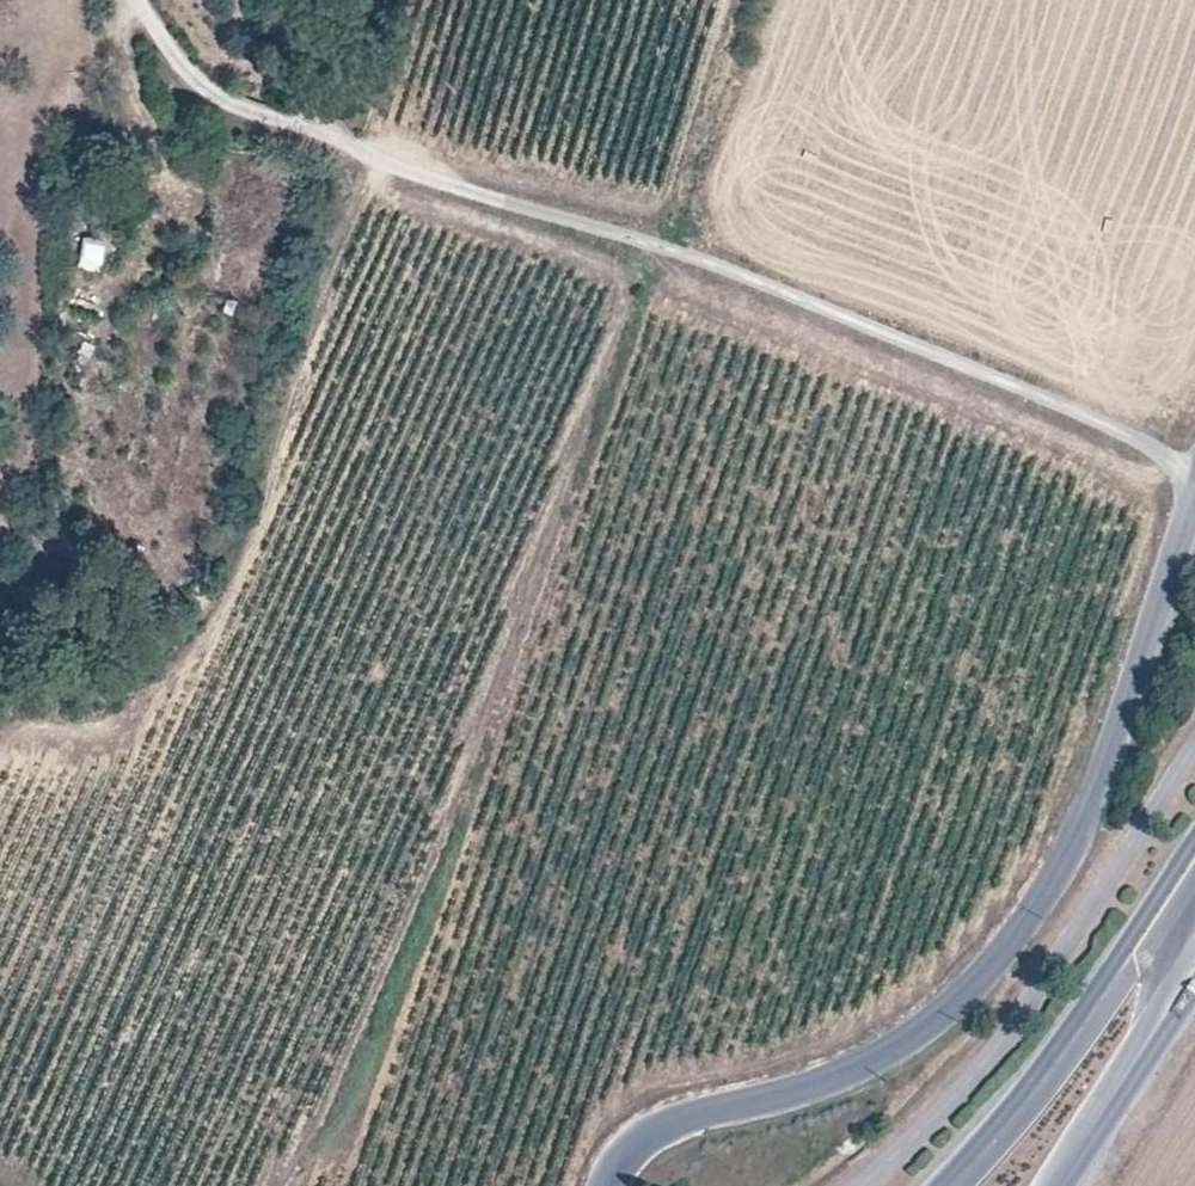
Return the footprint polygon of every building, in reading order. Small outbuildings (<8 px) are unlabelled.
[(125,214),(93,206),(88,229),(120,236),(125,214)] [(82,236),(80,263),(101,265),(103,238),(82,236)] [(91,342),(80,339),(77,349),(74,349),(73,354),(75,356),(73,367),(84,370),(91,342)]
